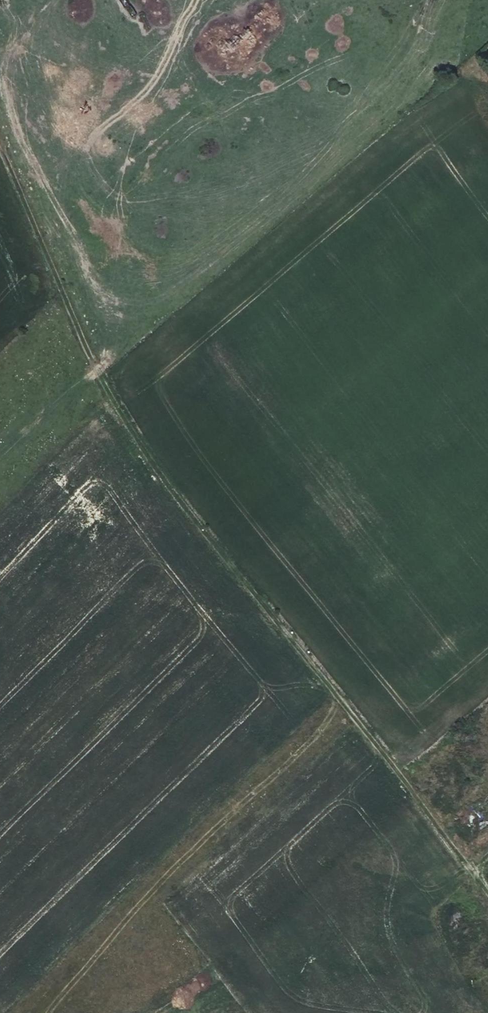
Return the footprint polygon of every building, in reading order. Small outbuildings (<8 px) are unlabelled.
[(365,844),(356,850),(362,858),(371,852),(365,844)]
